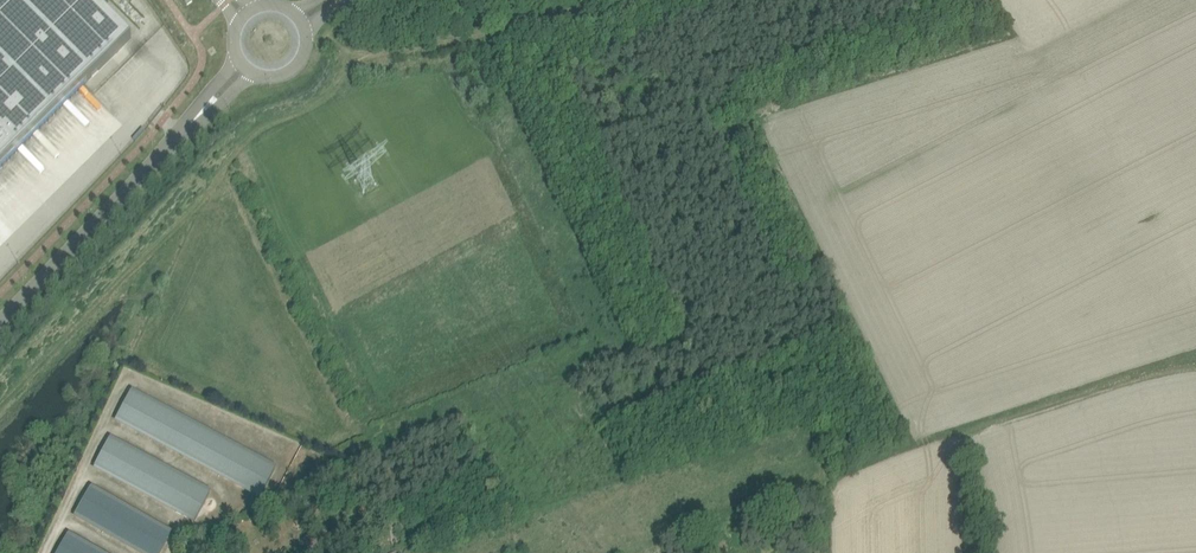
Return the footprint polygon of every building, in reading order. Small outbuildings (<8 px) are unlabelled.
[(141,29),(140,28),(139,29),(110,0),(0,0),(0,170),(141,29)] [(281,458),(129,392),(115,425),(266,491),(281,458)] [(197,519),(213,487),(111,435),(94,468),(197,519)] [(91,486),(77,513),(149,552),(159,552),(170,530),(91,486)] [(382,517),(385,525),(402,519),(400,511),(382,517)] [(347,528),(339,532),(343,539),(350,536),(347,528)] [(68,534),(58,552),(102,552),(68,534)] [(304,539),(310,552),(321,547),(315,534),(304,539)]
